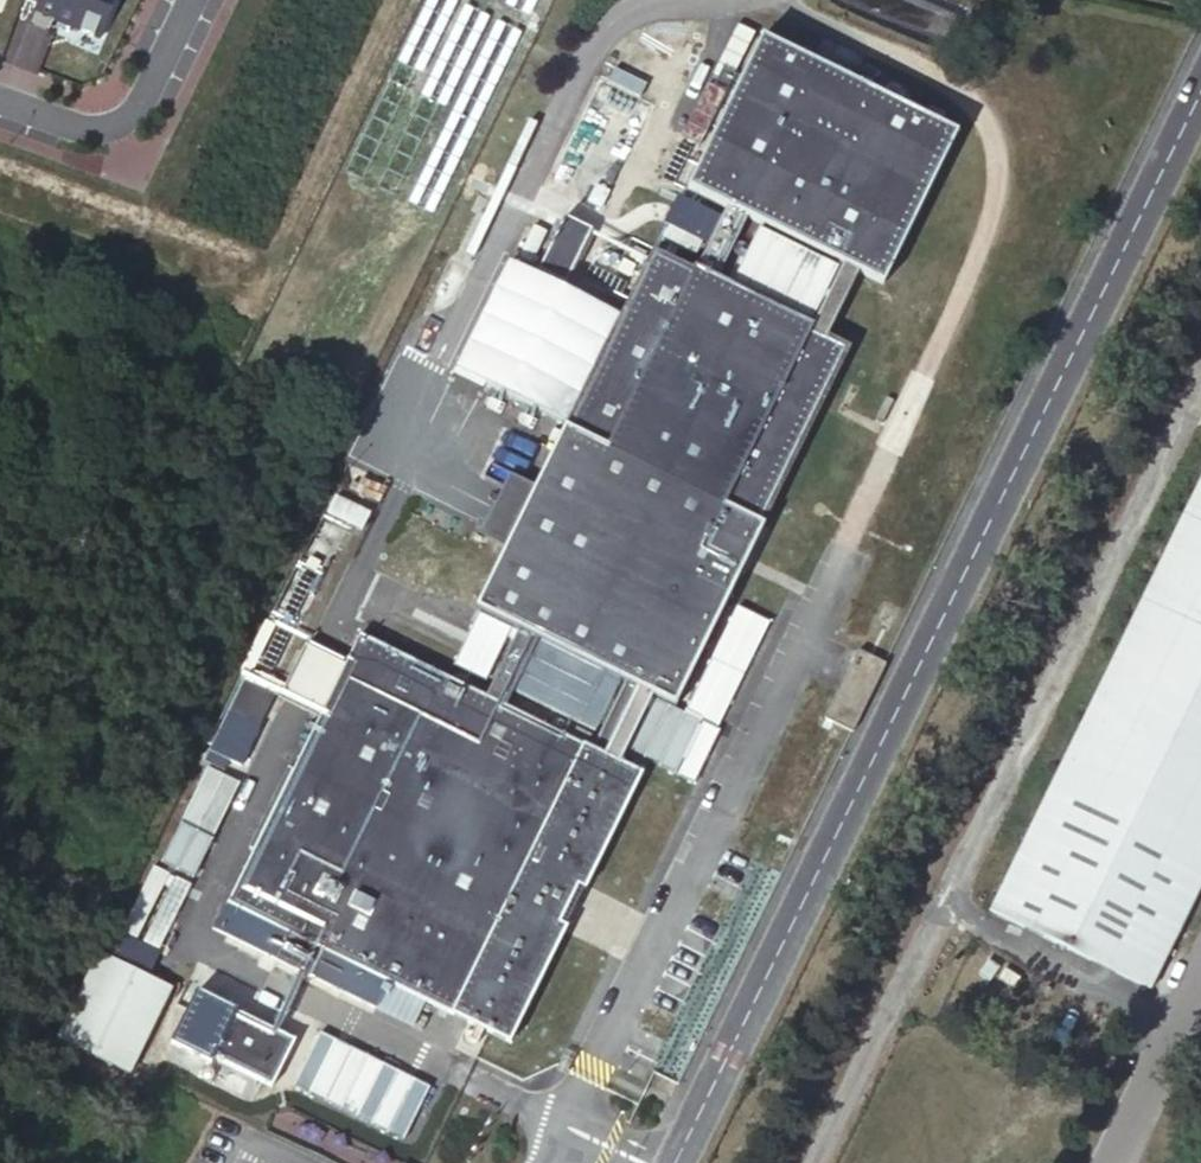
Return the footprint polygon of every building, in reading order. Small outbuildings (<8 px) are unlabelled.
[(50,31),(55,20),(102,37),(116,0),(39,0),(31,24),(50,31)] [(758,34),(684,188),(726,208),(745,218),(838,263),(859,274),(881,284),(956,131),(758,34)] [(423,48),(418,72),(448,78),(452,53),(423,48)] [(652,105),(599,80),(547,186),(601,212),(652,105)] [(726,208),(684,188),(680,195),(677,194),(665,217),(669,219),(661,235),(659,234),(654,245),(698,267),(726,208)] [(698,267),(696,270),(715,279),(745,218),(726,208),(698,267)] [(568,214),(542,267),(568,280),(594,226),(568,214)] [(486,698),(505,707),(540,638),(541,639),(622,679),(626,680),(654,694),(677,705),(852,346),(829,335),(808,324),(715,279),(696,270),(654,249),(625,308),(572,418),(478,608),(520,628),(486,698)] [(572,418),(625,308),(568,280),(542,267),(519,256),(465,366),(572,418)] [(859,274),(838,263),(808,324),(829,335),(859,274)] [(1141,984),(1152,989),(1200,889),(1200,479),(991,910),(1141,984)] [(503,558),(484,550),(473,572),(491,581),(503,558)] [(694,706),(724,719),(767,623),(737,610),(694,706)] [(507,626),(481,613),(456,662),(483,675),(507,626)] [(316,714),(224,901),(322,950),(310,975),(339,990),(375,1007),(387,981),(510,1041),(642,774),(621,763),(571,739),(505,707),(486,698),(356,634),(342,661),(307,644),(281,697),(316,714)] [(622,679),(541,639),(516,690),(597,730),(622,679)] [(856,730),(887,665),(861,650),(828,715),(856,730)] [(242,762),(273,695),(244,680),(207,757),(225,766),(230,757),(242,762)] [(654,694),(626,680),(597,740),(576,730),(571,739),(621,763),(645,713),(649,705),(654,694)] [(655,708),(649,705),(645,713),(651,716),(632,756),(679,779),(704,727),(657,704),(655,708)] [(239,782),(209,767),(183,816),(214,831),(239,782)] [(211,835),(181,821),(163,859),(191,874),(211,835)] [(170,873),(153,865),(122,927),(138,936),(170,873)] [(191,885),(176,877),(144,939),(159,947),(191,885)] [(224,901),(211,927),(310,975),(322,950),(224,901)] [(102,949),(59,1033),(131,1070),(174,985),(102,949)] [(193,991),(168,1043),(209,1063),(211,1057),(270,1086),(293,1040),(193,991)] [(319,1032),(293,1084),(404,1139),(429,1087),(319,1032)]
